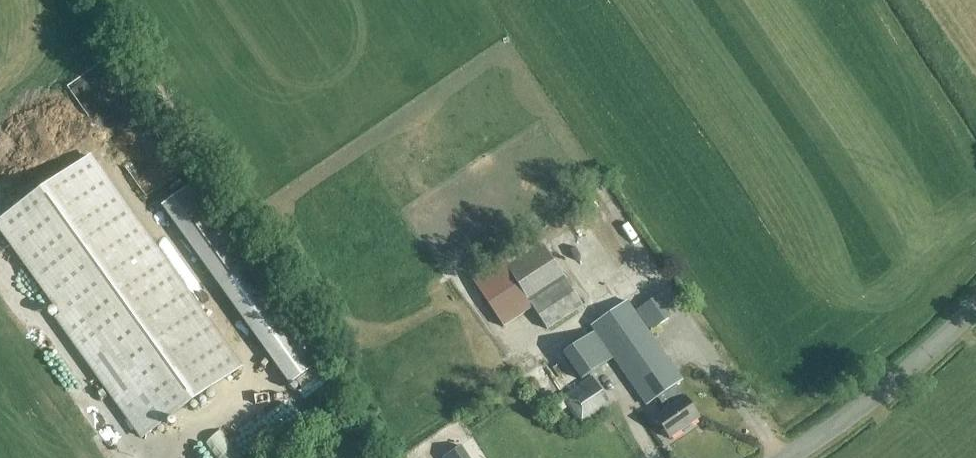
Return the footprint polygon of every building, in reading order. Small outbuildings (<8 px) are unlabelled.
[(146,128),(151,117),(136,111),(131,121),(146,128)] [(91,156),(0,222),(0,238),(57,318),(52,321),(140,444),(244,369),(91,156)] [(502,328),(531,309),(545,329),(577,307),(537,248),(533,251),(527,240),(470,278),(502,328)] [(245,268),(309,372),(341,353),(277,248),(245,268)] [(656,298),(645,305),(637,311),(650,331),(670,318),(656,298)] [(563,353),(582,381),(613,359),(646,405),(658,397),(666,409),(654,417),(669,439),(699,418),(684,397),(680,400),(671,388),(682,380),(627,301),(591,327),(595,332),(580,342),(563,353)] [(573,381),(560,361),(547,369),(560,389),(573,381)] [(612,408),(591,377),(560,397),(581,428),(612,408)] [(562,403),(557,406),(560,411),(566,408),(562,403)] [(292,425),(275,405),(263,415),(256,407),(233,426),(238,432),(208,457),(254,457),(292,425)] [(460,446),(443,457),(468,457),(460,446)]
